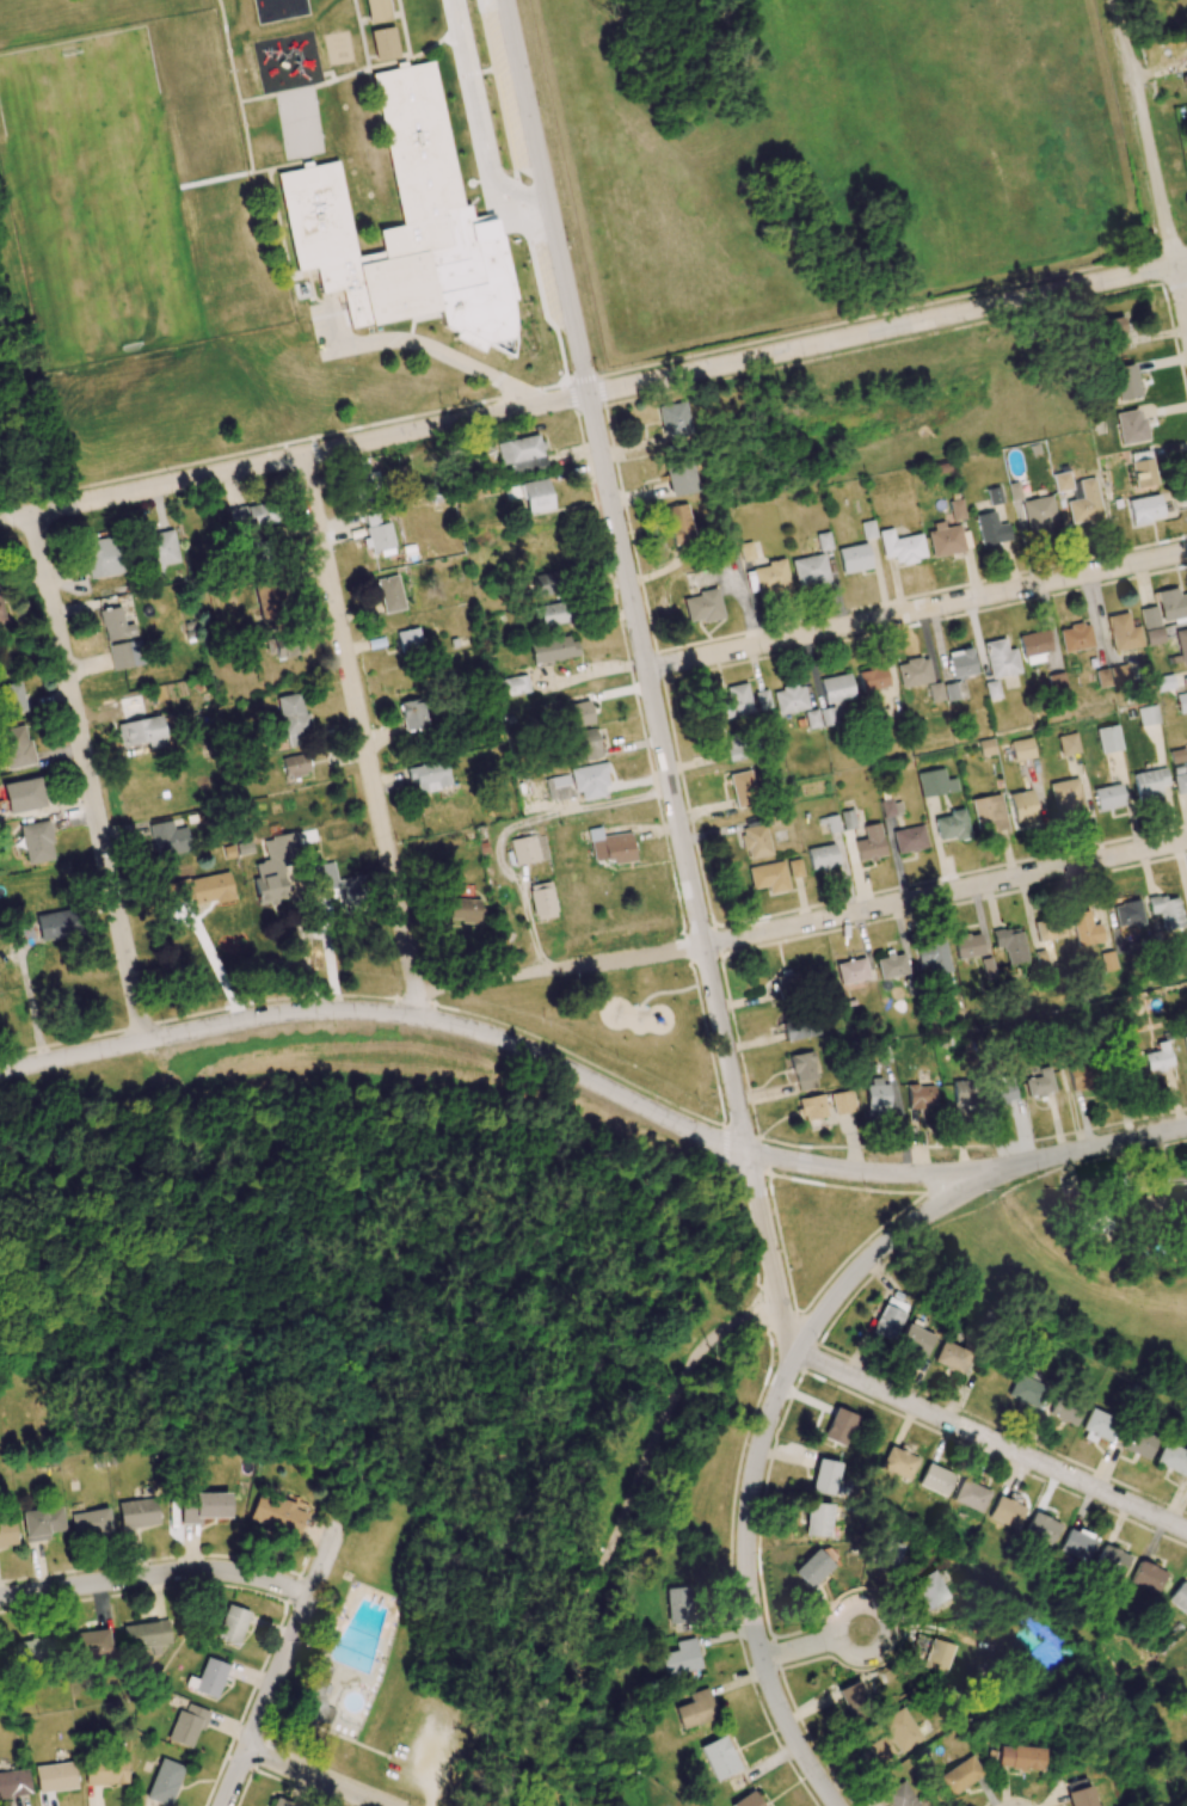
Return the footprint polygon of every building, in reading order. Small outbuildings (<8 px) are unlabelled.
[(369,24),(390,20),(386,0),(364,0),(369,24)] [(399,57),(393,26),(369,31),(375,62),(399,57)] [(372,72),(399,227),(378,230),(382,252),(355,256),(339,161),(316,165),(301,161),(299,169),(277,173),(293,271),(314,267),(319,293),(341,289),(347,328),(439,312),(441,328),(453,331),(455,342),(483,348),(510,354),(515,334),(511,310),(513,297),(503,235),(497,234),(493,214),(471,218),(470,206),(459,204),(434,61),(372,72)] [(1127,348),(1124,316),(1102,318),(1106,350),(1127,348)] [(1111,368),(1117,400),(1139,396),(1133,364),(1111,368)] [(654,408),(663,444),(692,437),(683,401),(654,408)] [(1145,440),(1140,409),(1115,413),(1120,445),(1145,440)] [(495,443),(499,464),(508,463),(511,473),(545,466),(538,434),(495,443)] [(1155,484),(1149,450),(1129,454),(1135,488),(1155,484)] [(668,496),(695,493),(692,463),(665,466),(668,496)] [(1071,490),(1069,472),(1053,473),(1054,492),(1071,490)] [(1066,502),(1071,526),(1102,519),(1093,477),(1078,480),(1082,498),(1066,502)] [(522,484),(528,514),(553,509),(547,478),(522,484)] [(1008,483),(1010,501),(1020,499),(1018,482),(1008,483)] [(989,505),(1002,503),(999,487),(986,489),(989,505)] [(1047,521),(1056,519),(1051,495),(1021,501),(1028,537),(1050,533),(1047,521)] [(1128,499),(1131,523),(1162,520),(1159,496),(1128,499)] [(965,518),(961,498),(949,501),(952,520),(965,518)] [(674,546),(695,540),(685,503),(664,509),(674,546)] [(275,526),(274,504),(229,506),(230,528),(275,526)] [(976,514),(980,546),(1010,542),(1008,524),(997,525),(995,512),(976,514)] [(390,522),(380,524),(378,513),(363,516),(371,553),(395,548),(390,522)] [(876,537),(872,520),(860,522),(863,540),(876,537)] [(926,528),(932,558),(965,551),(959,525),(944,528),(943,524),(926,528)] [(925,559),(921,534),(894,538),(892,528),(878,530),(882,558),(893,557),(894,564),(925,559)] [(179,562),(173,530),(144,535),(151,574),(162,572),(161,565),(179,562)] [(819,551),(831,549),(829,532),(816,534),(819,551)] [(87,578),(120,575),(116,539),(83,542),(87,578)] [(248,542),(249,567),(270,566),(269,541),(248,542)] [(755,559),(752,542),(740,544),(742,561),(755,559)] [(872,568),(866,543),(837,549),(843,574),(872,568)] [(829,581),(823,553),(791,560),(797,589),(829,581)] [(758,594),(790,588),(785,560),(752,567),(758,594)] [(532,575),(534,596),(558,594),(556,573),(532,575)] [(383,613),(405,609),(398,575),(376,579),(383,613)] [(276,578),(252,583),(260,621),(285,615),(276,578)] [(1161,626),(1160,621),(1186,617),(1186,593),(1179,595),(1177,588),(1155,592),(1158,605),(1139,609),(1142,629),(1161,626)] [(723,617),(717,589),(683,596),(688,624),(723,617)] [(566,603),(539,605),(540,626),(568,624),(566,603)] [(134,623),(124,625),(120,607),(99,611),(105,642),(136,635),(134,623)] [(1137,627),(1130,628),(1126,612),(1105,617),(1114,653),(1142,646),(1137,627)] [(1059,628),(1062,652),(1093,647),(1089,624),(1059,628)] [(400,654),(424,649),(419,627),(396,632),(400,654)] [(1144,630),(1146,646),(1164,643),(1162,627),(1144,630)] [(1173,631),(1182,666),(1186,665),(1186,627),(1173,631)] [(306,651),(300,630),(270,638),(276,660),(306,651)] [(1042,653),(1051,651),(1048,630),(1019,635),(1023,665),(1043,662),(1042,653)] [(531,663),(579,658),(576,637),(529,641),(531,663)] [(982,643),(990,679),(1020,673),(1014,648),(1007,651),(1004,638),(982,643)] [(108,646),(113,671),(133,667),(128,641),(108,646)] [(976,675),(971,648),(947,651),(951,679),(976,675)] [(932,681),(926,657),(895,665),(902,689),(932,681)] [(860,691),(888,686),(884,666),(857,671),(860,691)] [(1111,668),(1094,670),(1097,688),(1120,685),(1117,667),(1111,667),(1111,668)] [(1047,675),(1051,697),(1067,694),(1063,672),(1047,675)] [(854,697),(848,673),(819,679),(824,704),(854,697)] [(1156,677),(1157,691),(1173,689),(1171,675),(1156,677)] [(499,696),(529,694),(528,676),(497,678),(499,696)] [(1185,693),(1175,695),(1178,714),(1186,712),(1186,677),(1182,678),(1185,693)] [(1001,698),(996,680),(983,683),(988,702),(1001,698)] [(26,711),(19,681),(0,686),(0,702),(3,716),(26,711)] [(943,700),(940,682),(927,685),(930,702),(943,700)] [(958,699),(953,682),(942,685),(947,702),(958,699)] [(715,697),(718,719),(752,714),(747,683),(725,686),(726,696),(715,697)] [(773,688),(776,714),(807,711),(804,685),(773,688)] [(757,709),(770,708),(767,690),(754,692),(757,709)] [(276,697),(286,748),(302,745),(301,735),(309,734),(301,692),(276,697)] [(402,731),(425,730),(423,699),(401,701),(402,731)] [(594,723),(588,700),(556,707),(561,730),(594,723)] [(807,730),(842,724),(839,704),(803,711),(807,730)] [(1140,726),(1159,723),(1156,705),(1136,708),(1140,726)] [(117,722),(120,746),(148,743),(149,749),(166,747),(162,717),(117,722)] [(1122,750),(1117,724),(1097,728),(1101,753),(1122,750)] [(27,725),(0,730),(0,736),(6,769),(34,764),(27,725)] [(582,751),(584,761),(600,758),(595,728),(564,734),(568,754),(582,751)] [(1057,736),(1061,756),(1080,752),(1075,732),(1057,736)] [(741,760),(739,737),(726,739),(728,761),(741,760)] [(1036,757),(1031,737),(1010,742),(1015,762),(1036,757)] [(980,756),(995,754),(992,739),(978,741),(980,756)] [(282,757),(284,777),(308,775),(307,754),(282,757)] [(451,786),(446,761),(406,768),(408,780),(415,779),(417,792),(451,786)] [(604,796),(603,786),(609,785),(605,762),(568,769),(569,775),(545,779),(549,801),(579,795),(580,801),(604,796)] [(946,780),(944,768),(917,773),(921,798),(958,791),(955,778),(946,780)] [(1160,786),(1168,785),(1165,768),(1132,773),(1137,800),(1162,796),(1160,786)] [(728,775),(736,809),(759,804),(752,769),(728,775)] [(1173,773),(1176,794),(1186,793),(1186,771),(1173,773)] [(46,807),(41,777),(2,783),(7,813),(46,807)] [(1109,780),(1110,785),(1092,789),(1098,812),(1126,805),(1119,777),(1109,780)] [(1049,783),(1052,806),(1062,804),(1064,816),(1084,813),(1079,778),(1049,783)] [(1039,824),(1032,789),(1008,794),(1016,830),(1039,824)] [(976,834),(1006,830),(1002,795),(972,798),(976,834)] [(892,803),(892,799),(880,800),(882,817),(902,815),(901,802),(892,803)] [(934,818),(937,842),(969,838),(965,808),(949,810),(949,816),(934,818)] [(855,828),(853,810),(840,812),(842,830),(855,828)] [(53,861),(48,820),(20,824),(25,864),(53,861)] [(187,827),(171,829),(170,821),(150,824),(154,856),(190,852),(187,827)] [(740,828),(746,860),(772,855),(765,823),(740,828)] [(884,858),(880,823),(863,825),(864,839),(854,840),(857,861),(884,858)] [(928,848),(923,824),(891,831),(896,855),(928,848)] [(587,829),(593,862),(611,859),(612,865),(635,861),(629,831),(602,836),(600,827),(587,829)] [(287,901),(281,862),(298,859),(295,834),(261,839),(264,863),(255,864),(257,877),(253,878),(257,905),(287,901)] [(545,835),(511,839),(514,864),(548,861),(545,835)] [(838,865),(834,843),(807,849),(811,871),(838,865)] [(803,877),(801,858),(788,860),(790,879),(803,877)] [(747,868),(752,890),(767,886),(769,895),(790,891),(783,860),(747,868)] [(315,893),(338,887),(332,862),(309,867),(315,893)] [(234,899),(230,873),(159,883),(162,901),(189,897),(191,906),(234,899)] [(533,920),(555,917),(551,882),(529,885),(533,920)] [(1150,915),(1158,913),(1162,931),(1183,927),(1177,894),(1147,900),(1150,915)] [(480,899),(449,899),(449,922),(480,922),(480,899)] [(1117,928),(1143,923),(1139,900),(1112,905),(1117,928)] [(35,914),(38,940),(74,936),(71,911),(35,914)] [(1100,924),(1091,925),(1089,911),(1071,913),(1075,946),(1102,943),(1100,924)] [(1034,921),(1036,941),(1053,939),(1051,919),(1034,921)] [(1026,962),(1022,927),(992,931),(994,949),(1004,947),(1006,964),(1026,962)] [(955,960),(983,955),(980,933),(952,937),(955,960)] [(928,963),(929,975),(948,973),(945,943),(915,946),(917,964),(928,963)] [(1052,949),(1034,952),(1036,970),(1055,967),(1052,949)] [(1103,972),(1115,970),(1112,950),(1100,952),(1103,972)] [(874,958),(879,981),(907,974),(902,952),(874,958)] [(980,959),(984,979),(994,977),(990,957),(980,959)] [(868,979),(864,958),(834,964),(839,985),(868,979)] [(802,994),(799,973),(774,976),(777,997),(802,994)] [(813,1012),(780,1020),(785,1042),(818,1034),(813,1012)] [(1158,1051),(1144,1053),(1146,1071),(1171,1068),(1168,1035),(1157,1036),(1158,1051)] [(819,1087),(812,1051),(790,1055),(797,1091),(819,1087)] [(886,1078),(866,1079),(867,1120),(888,1120),(886,1078)] [(1016,1101),(1013,1079),(986,1083),(990,1106),(1016,1101)] [(934,1086),(907,1086),(908,1109),(934,1108),(934,1086)] [(835,1115),(856,1110),(852,1089),(830,1094),(835,1115)] [(827,1117),(825,1095),(798,1098),(801,1120),(827,1117)] [(1172,1189),(1172,1212),(1186,1211),(1186,1189),(1172,1189)] [(1164,1191),(1141,1193),(1142,1228),(1158,1227),(1157,1212),(1165,1212),(1164,1191)] [(1085,1235),(1108,1233),(1107,1216),(1084,1217),(1085,1235)] [(870,1332),(893,1341),(904,1313),(882,1304),(870,1332)] [(934,1336),(907,1324),(898,1346),(925,1357),(934,1336)] [(970,1353),(942,1340),(933,1361),(961,1374),(970,1353)] [(1035,1408),(1044,1387),(1016,1374),(1006,1396),(1035,1408)] [(1075,1426),(1083,1405),(1056,1393),(1047,1414),(1075,1426)] [(822,1438),(844,1446),(857,1416),(835,1407),(822,1438)] [(1096,1437),(1109,1442),(1118,1420),(1091,1408),(1079,1438),(1093,1443),(1096,1437)] [(1148,1460),(1157,1438),(1131,1427),(1122,1448),(1148,1460)] [(1162,1442),(1154,1463),(1183,1475),(1186,1464),(1186,1452),(1162,1442)] [(908,1480),(918,1459),(889,1446),(879,1467),(908,1480)] [(812,1492),(835,1495),(839,1462),(816,1459),(812,1492)] [(946,1497),(954,1474),(927,1463),(918,1486),(946,1497)] [(981,1513),(990,1491),(961,1479),(952,1501),(981,1513)] [(249,1519),(296,1537),(308,1506),(299,1502),(297,1506),(259,1491),(249,1519)] [(200,1518),(230,1517),(229,1492),(180,1493),(180,1524),(200,1523),(200,1518)] [(1024,1506),(997,1495),(988,1518),(1015,1529),(1024,1506)] [(118,1501),(119,1528),(157,1526),(155,1499),(118,1501)] [(829,1536),(831,1504),(806,1502),(805,1535),(829,1536)] [(26,1543),(48,1539),(47,1533),(64,1530),(59,1506),(20,1513),(26,1543)] [(70,1512),(72,1537),(111,1533),(108,1508),(70,1512)] [(1060,1523),(1032,1512),(1023,1533),(1051,1545),(1060,1523)] [(13,1520),(0,1521),(0,1547),(15,1546),(13,1520)] [(1058,1550),(1086,1562),(1096,1538),(1068,1526),(1058,1550)] [(1130,1554),(1101,1545),(1094,1568),(1123,1577),(1130,1554)] [(808,1589),(833,1566),(816,1548),(791,1570),(808,1589)] [(1166,1572),(1139,1560),(1130,1582),(1157,1593),(1166,1572)] [(929,1609),(948,1597),(931,1570),(912,1582),(929,1609)] [(1181,1581),(1166,1600),(1186,1616),(1186,1586),(1181,1581)] [(665,1588),(668,1624),(689,1623),(687,1587),(665,1588)] [(237,1646),(249,1612),(227,1604),(214,1638),(237,1646)] [(122,1625),(125,1650),(151,1647),(152,1654),(159,1653),(158,1645),(170,1644),(167,1620),(122,1625)] [(110,1654),(108,1630),(70,1633),(72,1657),(110,1654)] [(17,1665),(53,1661),(50,1637),(15,1641),(17,1665)] [(693,1637),(673,1642),(675,1650),(659,1653),(664,1677),(700,1669),(693,1637)] [(921,1666),(945,1674),(954,1645),(930,1638),(921,1666)] [(188,1676),(184,1687),(215,1699),(228,1665),(205,1657),(197,1679),(188,1676)] [(328,1728),(335,1710),(322,1705),(330,1687),(325,1685),(332,1668),(321,1663),(300,1717),(328,1728)] [(836,1690),(846,1713),(869,1703),(860,1680),(836,1690)] [(688,1692),(690,1703),(673,1706),(678,1728),(715,1719),(708,1688),(688,1692)] [(190,1748),(197,1729),(202,1730),(209,1711),(188,1703),(185,1712),(178,1710),(167,1740),(190,1748)] [(878,1722),(899,1754),(923,1739),(902,1706),(878,1722)] [(739,1770),(726,1735),(700,1745),(713,1780),(739,1770)] [(865,1745),(876,1764),(894,1754),(882,1735),(865,1745)] [(1044,1750),(999,1744),(997,1766),(1042,1772),(1044,1750)] [(935,1776),(946,1797),(983,1777),(972,1756),(935,1776)] [(85,1783),(124,1784),(125,1759),(85,1758),(85,1783)] [(160,1758),(144,1797),(165,1805),(167,1805),(183,1767),(160,1758)] [(38,1793),(75,1787),(71,1761),(33,1767),(38,1793)] [(26,1769),(0,1772),(0,1798),(29,1795),(26,1769)] [(1070,1805),(1094,1805),(1088,1778),(1065,1783),(1070,1805)] [(903,1780),(882,1793),(890,1805),(918,1805),(903,1780)] [(755,1791),(730,1802),(732,1805),(762,1805),(755,1791)] [(296,1805),(275,1797),(271,1805),(296,1805)]
